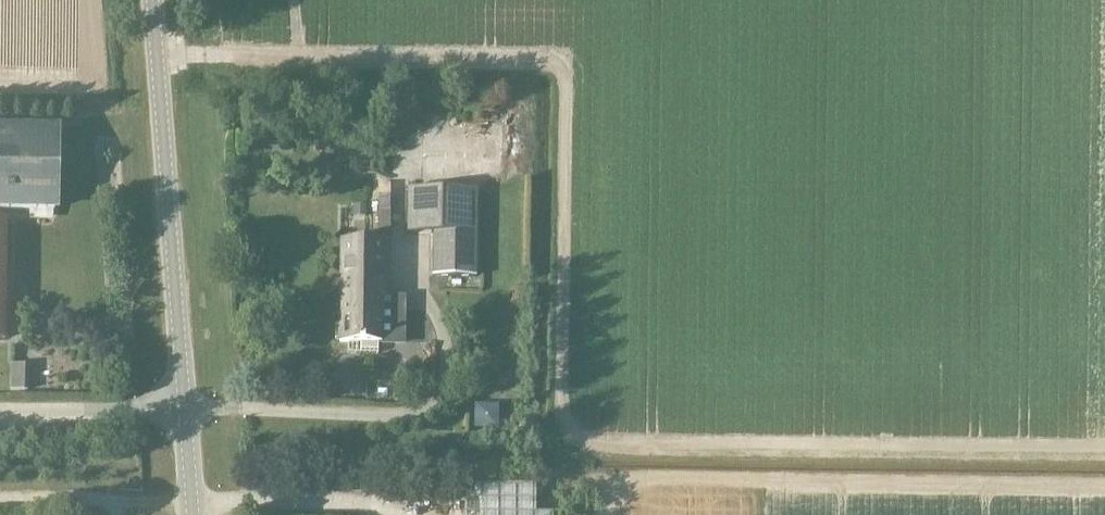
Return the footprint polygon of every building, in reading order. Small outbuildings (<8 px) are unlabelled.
[(53,209),(54,127),(0,126),(0,208),(53,209)] [(433,232),(432,276),(474,276),(475,189),(407,188),(407,232),(433,232)] [(339,341),(383,342),(383,296),(384,296),(384,278),(383,278),(384,239),(340,239),(339,325),(335,325),(335,339),(339,339),(339,341)] [(478,306),(477,437),(499,437),(499,418),(509,418),(509,306),(478,306)] [(465,514),(552,514),(552,513),(535,513),(535,485),(465,484),(465,514)]
